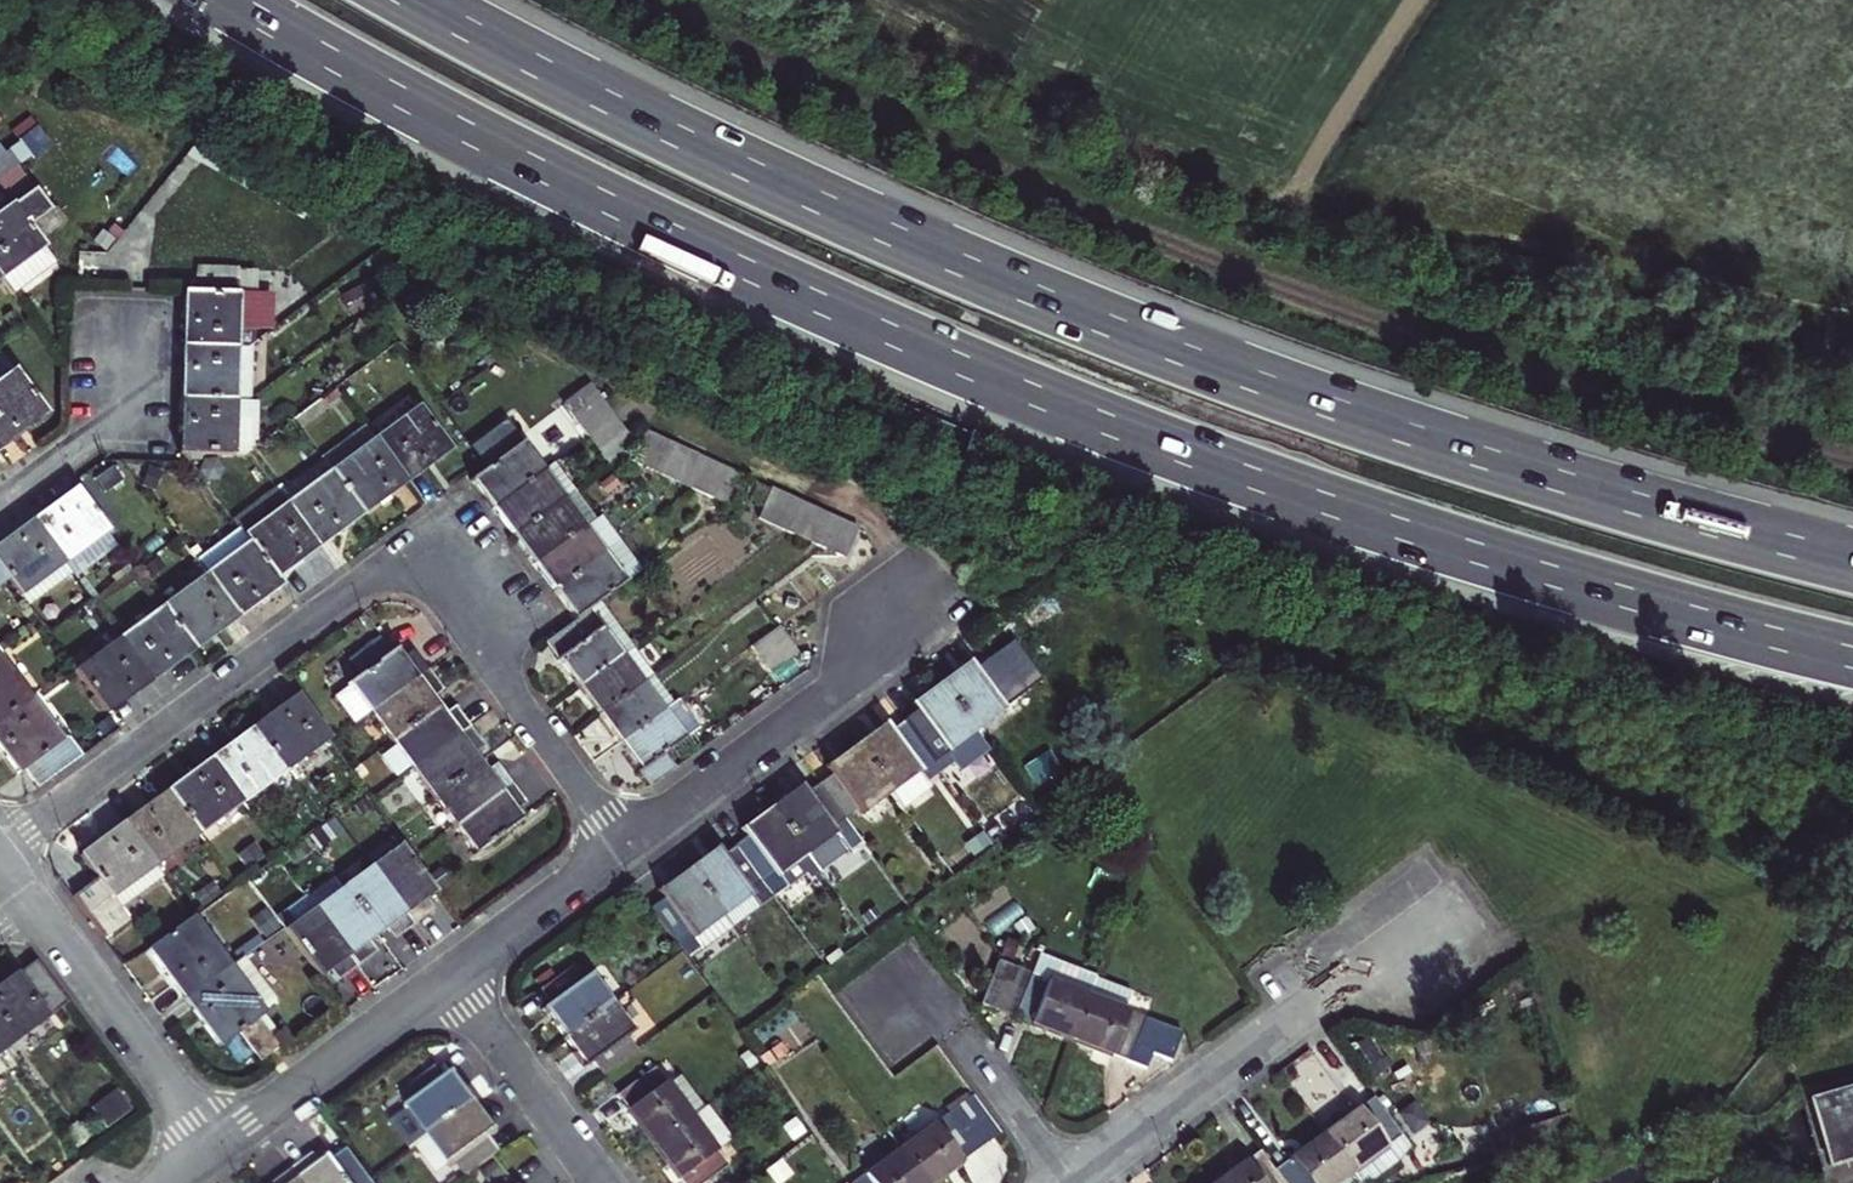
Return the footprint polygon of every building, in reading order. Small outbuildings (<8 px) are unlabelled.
[(50,144),(30,117),(11,131),(19,142),(29,156),(31,159),(50,144)] [(29,156),(19,142),(2,154),(0,151),(0,185),(14,204),(32,190),(15,166),(29,156)] [(0,214),(0,277),(2,280),(13,296),(57,266),(29,226),(50,211),(32,190),(14,204),(0,214)] [(237,293),(182,292),(181,346),(235,348),(236,330),(237,293)] [(272,331),(273,294),(237,293),(236,330),(272,331)] [(233,400),(235,348),(181,346),(178,397),(233,400)] [(0,380),(0,446),(1,448),(47,413),(15,369),(0,380)] [(562,404),(591,443),(619,423),(590,384),(562,404)] [(231,456),(233,400),(178,397),(176,453),(231,456)] [(418,406),(375,438),(408,483),(451,451),(418,406)] [(619,423),(591,443),(607,465),(635,444),(619,423)] [(680,448),(646,430),(631,462),(667,479),(680,448)] [(375,438),(331,471),(363,515),(408,483),(375,438)] [(470,480),(491,508),(542,471),(521,442),(470,480)] [(680,448),(667,479),(699,492),(711,462),(680,448)] [(711,462),(699,492),(726,503),(739,474),(711,462)] [(542,471),(491,508),(511,536),(574,491),(553,463),(542,471)] [(331,471),(289,502),(321,546),(363,515),(331,471)] [(72,574),(75,578),(118,546),(75,488),(31,520),(72,574)] [(807,504),(772,489),(759,519),(794,534),(807,504)] [(574,491),(511,536),(534,565),(595,521),(574,491)] [(289,502),(243,534),(275,579),(321,546),(289,502)] [(807,504),(794,534),(824,547),(838,518),(807,504)] [(555,595),(622,546),(600,516),(595,521),(534,565),(555,595)] [(838,518),(824,547),(830,550),(845,557),(859,527),(838,518)] [(72,574),(31,520),(0,543),(0,570),(9,582),(28,607),(72,574)] [(281,587),(275,579),(243,534),(239,529),(197,558),(208,574),(239,617),(281,587)] [(600,605),(641,571),(622,546),(555,595),(575,623),(600,605)] [(9,582),(0,570),(0,589),(9,582)] [(208,574),(167,603),(198,646),(239,617),(208,574)] [(122,635),(153,678),(198,646),(167,603),(122,635)] [(545,645),(577,688),(631,648),(600,605),(575,623),(545,645)] [(779,626),(750,647),(769,673),(798,652),(779,626)] [(122,635),(76,668),(108,711),(153,678),(122,635)] [(631,648),(577,688),(598,716),(641,685),(652,677),(631,648)] [(354,725),(367,713),(427,671),(411,650),(401,657),(395,649),(332,695),(354,725)] [(28,701),(0,657),(0,721),(28,701)] [(968,662),(940,682),(976,731),(1003,711),(968,662)] [(427,671),(367,713),(391,745),(439,710),(430,697),(440,689),(427,671)] [(652,677),(641,685),(663,712),(673,705),(652,677)] [(990,751),(976,731),(940,682),(908,705),(913,713),(902,721),(904,724),(939,773),(953,763),(960,772),(990,751)] [(598,716),(618,744),(663,712),(641,685),(598,716)] [(251,728),(284,772),(329,738),(296,695),(251,728)] [(28,701),(0,721),(0,750),(18,776),(23,773),(35,789),(80,756),(68,740),(60,746),(28,701)] [(673,705),(663,712),(684,740),(695,732),(673,705)] [(397,779),(411,769),(469,726),(455,707),(445,715),(439,710),(391,745),(393,748),(381,757),(397,779)] [(684,740),(663,712),(618,744),(649,786),(674,768),(664,754),(684,740)] [(852,746),(888,795),(900,810),(931,788),(926,782),(939,773),(904,724),(892,733),(884,722),(852,746)] [(411,769),(434,798),(481,764),(475,754),(485,746),(469,726),(411,769)] [(243,802),(284,772),(251,728),(211,758),(243,802)] [(831,775),(817,786),(844,821),(857,811),(861,815),(888,795),(852,746),(824,767),(831,775)] [(1063,773),(1048,750),(1022,767),(1037,789),(1063,773)] [(243,802),(211,758),(167,791),(199,834),(243,802)] [(434,798),(454,828),(503,793),(513,786),(497,764),(486,772),(481,764),(434,798)] [(771,807),(819,873),(860,844),(844,821),(817,786),(806,795),(800,786),(771,807)] [(155,866),(199,834),(167,791),(124,823),(155,866)] [(522,820),(503,793),(454,828),(473,854),(522,820)] [(809,880),(819,873),(771,807),(741,829),(746,837),(735,846),(773,898),(805,874),(809,880)] [(155,866),(124,823),(80,855),(97,878),(73,895),(104,939),(129,922),(111,897),(155,866)] [(399,843),(368,867),(411,927),(434,911),(426,900),(435,893),(399,843)] [(688,867),(733,928),(773,898),(735,846),(720,856),(714,848),(688,867)] [(341,887),(376,936),(387,929),(395,939),(411,927),(368,867),(341,887)] [(702,951),(733,928),(688,867),(655,890),(662,899),(650,907),(687,957),(699,947),(702,951)] [(333,876),(306,897),(357,967),(377,952),(369,941),(376,936),(341,887),(333,876)] [(357,967),(306,897),(278,917),(321,976),(330,970),(338,981),(357,967)] [(1025,916),(1013,901),(985,922),(996,937),(1025,916)] [(147,950),(183,999),(230,965),(193,916),(147,950)] [(1035,930),(1026,917),(1013,926),(1022,939),(1035,930)] [(1038,954),(1031,973),(997,960),(980,1006),(1029,1024),(1028,1027),(1071,1044),(1096,980),(1096,976),(1038,954)] [(230,965),(183,999),(219,1046),(238,1032),(256,1018),(278,1001),(242,955),(230,965)] [(0,984),(0,1041),(6,1049),(67,1003),(35,959),(0,984)] [(541,1008),(564,1039),(613,1003),(590,973),(541,1008)] [(1096,980),(1071,1044),(1110,1059),(1112,1055),(1145,1068),(1151,1053),(1170,1061),(1181,1033),(1142,1018),(1149,1000),(1096,980)] [(613,1003),(564,1039),(584,1067),(592,1061),(602,1075),(638,1049),(629,1037),(634,1033),(613,1003)] [(238,1032),(258,1059),(277,1045),(256,1018),(238,1032)] [(776,1062),(789,1053),(781,1042),(769,1050),(776,1062)] [(748,1050),(739,1056),(749,1070),(758,1063),(748,1050)] [(770,1066),(776,1062),(769,1050),(759,1057),(763,1063),(767,1061),(770,1066)] [(407,1108),(428,1137),(476,1102),(455,1074),(446,1080),(435,1066),(401,1091),(411,1105),(407,1108)] [(656,1067),(617,1095),(628,1109),(625,1110),(650,1145),(691,1115),(656,1067)] [(131,1109),(117,1089),(91,1107),(106,1128),(131,1109)] [(1852,1159),(1852,1089),(1808,1102),(1827,1166),(1852,1159)] [(899,1149),(924,1182),(938,1182),(964,1164),(961,1161),(999,1133),(972,1096),(899,1149)] [(1373,1096),(1322,1134),(1352,1175),(1358,1182),(1368,1182),(1397,1162),(1410,1147),(1373,1096)] [(465,1178),(501,1151),(491,1139),(499,1133),(476,1102),(428,1137),(415,1146),(435,1173),(452,1161),(465,1178)] [(1505,1131),(1510,1150),(1579,1130),(1574,1111),(1505,1131)] [(691,1115),(650,1145),(676,1181),(680,1178),(683,1182),(703,1182),(727,1166),(691,1115)] [(795,1118),(782,1127),(793,1142),(806,1132),(795,1118)] [(1352,1175),(1322,1134),(1274,1169),(1284,1182),(1341,1182),(1352,1175)] [(899,1149),(851,1182),(924,1182),(899,1149)] [(1274,1169),(1260,1149),(1212,1182),(1284,1182),(1274,1169)] [(292,1169),(303,1182),(348,1182),(330,1159),(321,1165),(313,1154),(292,1169)] [(781,1159),(765,1171),(774,1182),(783,1182),(794,1175),(781,1159)] [(292,1169),(274,1182),(303,1182),(292,1169)]
